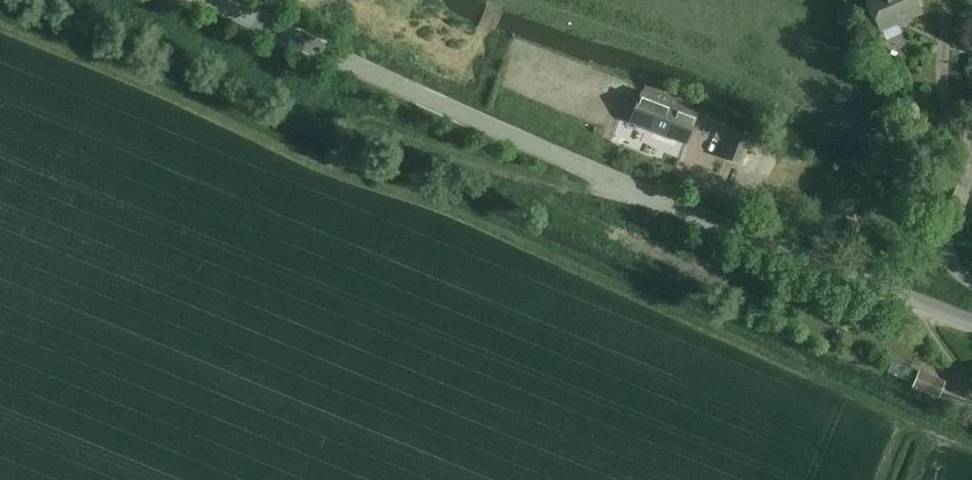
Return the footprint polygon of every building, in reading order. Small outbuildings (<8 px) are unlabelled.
[(924,13),(918,0),(868,0),(881,31),(899,23),(901,27),(913,22),(912,18),(924,13)] [(631,121),(684,142),(686,143),(698,113),(684,108),(642,91),(631,121)] [(733,128),(722,155),(724,156),(739,162),(741,163),(748,144),(751,136),(749,135),(733,128)] [(836,333),(832,340),(839,343),(842,336),(836,333)] [(892,358),(886,371),(909,381),(914,368),(892,358)] [(914,383),(914,385),(938,396),(938,394),(944,381),(920,370),(914,383)]
